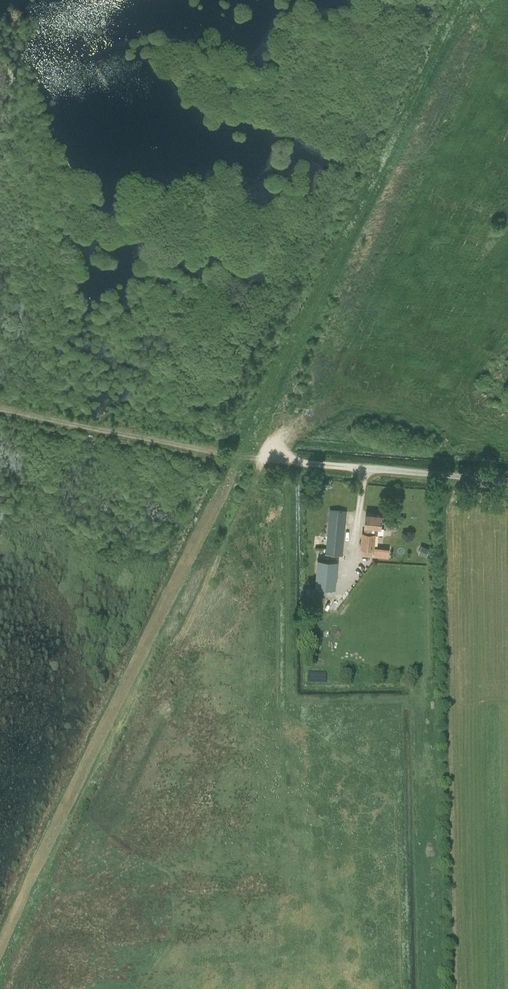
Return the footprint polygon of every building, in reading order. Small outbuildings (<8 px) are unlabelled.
[(342,556),(346,512),(330,510),(326,554),(342,556)] [(377,534),(378,527),(380,527),(382,515),(366,514),(364,526),(365,526),(364,533),(363,533),(361,548),(360,555),(388,559),(389,549),(373,547),(374,534),(377,534)] [(429,548),(423,546),(420,555),(426,557),(429,548)] [(317,569),(337,571),(337,570),(338,561),(317,559),(317,568),(317,569)] [(306,601),(311,601),(310,609),(320,609),(320,601),(320,580),(306,580),(306,601)]
